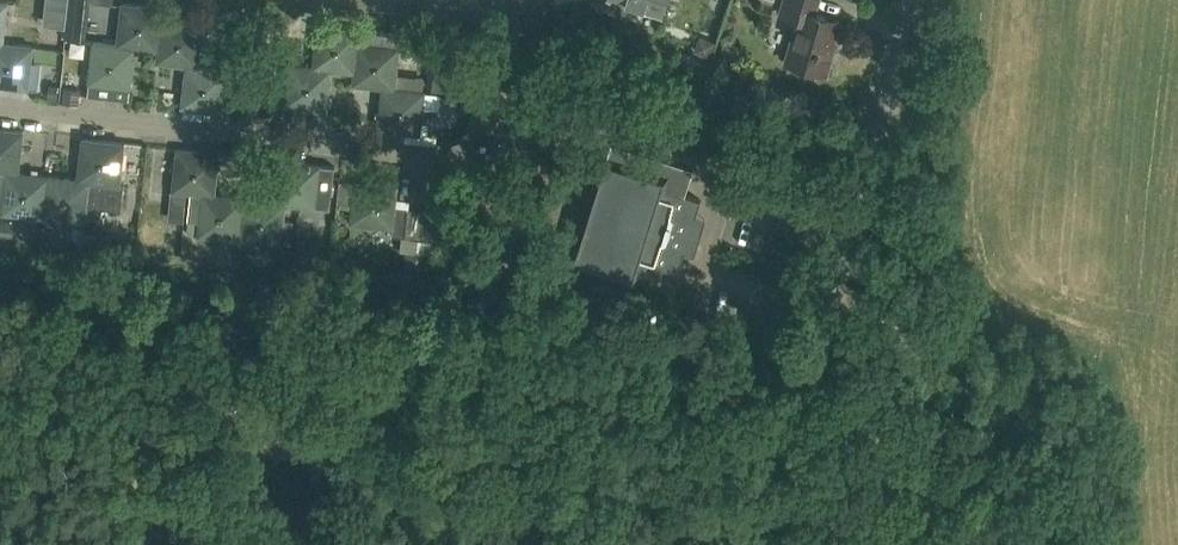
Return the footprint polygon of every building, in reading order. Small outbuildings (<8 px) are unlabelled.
[(629,6),(661,18),(667,0),(611,0),(612,0),(608,11),(626,17),(629,6)] [(833,44),(830,44),(836,21),(811,14),(816,0),(782,0),(778,14),(796,20),(783,61),(824,74),(833,44)] [(4,45),(4,43),(9,4),(0,3),(0,44),(4,45)] [(137,49),(160,52),(162,22),(163,22),(164,10),(123,5),(122,9),(108,8),(104,44),(104,45),(137,49)] [(187,67),(200,69),(200,68),(206,13),(189,11),(188,25),(163,22),(162,22),(160,52),(158,64),(187,67)] [(357,42),(358,31),(317,26),(312,68),(330,70),(330,71),(332,72),(352,74),(353,74),(357,42)] [(393,89),(394,88),(400,35),(358,31),(357,42),(353,74),(352,74),(351,85),(382,89),(382,88),(393,89)] [(29,91),(34,47),(32,46),(32,38),(18,36),(16,45),(4,43),(4,45),(0,44),(0,87),(29,91)] [(132,91),(137,49),(104,45),(104,44),(94,43),(89,86),(90,86),(89,98),(130,102),(131,91),(132,91)] [(327,113),(331,73),(332,72),(313,70),(314,69),(289,66),(284,108),(289,108),(288,118),(303,120),(304,110),(327,113)] [(200,69),(187,67),(182,108),(225,112),(229,71),(200,68),(200,69)] [(58,96),(60,82),(51,81),(49,95),(58,96)] [(64,89),(63,101),(78,103),(79,91),(64,89)] [(383,89),(383,93),(379,130),(421,135),(425,93),(395,90),(395,91),(383,89)] [(439,105),(453,107),(455,96),(441,95),(439,105)] [(455,96),(453,107),(475,109),(478,99),(455,96)] [(21,172),(25,131),(0,129),(0,172),(8,173),(20,175),(21,172)] [(127,143),(85,139),(81,179),(90,180),(90,182),(105,183),(102,208),(122,209),(124,184),(122,184),(127,143)] [(695,255),(702,235),(692,232),(702,200),(686,195),(694,169),(612,143),(576,258),(634,276),(635,272),(661,280),(664,268),(679,272),(685,252),(695,255)] [(205,194),(215,195),(220,154),(179,150),(174,192),(173,192),(172,205),(185,206),(187,194),(205,196),(205,194)] [(279,161),(274,202),(287,204),(287,205),(331,210),(336,167),(279,161)] [(51,176),(21,172),(20,175),(8,173),(0,172),(0,213),(4,214),(46,218),(51,176)] [(90,180),(81,179),(51,176),(46,218),(87,223),(89,218),(101,220),(102,208),(105,183),(90,182),(90,180)] [(406,237),(420,239),(423,211),(409,210),(396,208),(398,186),(355,181),(351,224),(394,229),(393,235),(406,237)] [(241,241),(245,199),(215,195),(205,194),(205,196),(200,236),(241,241)] [(274,202),(245,199),(241,241),(282,246),(293,246),(296,222),(285,221),(287,205),(287,204),(274,202)] [(423,211),(420,239),(434,241),(437,213),(423,211)] [(84,231),(83,243),(96,245),(98,233),(84,231)] [(300,267),(324,269),(327,244),(302,241),(300,267)] [(317,376),(346,374),(345,364),(317,365),(317,376)]
